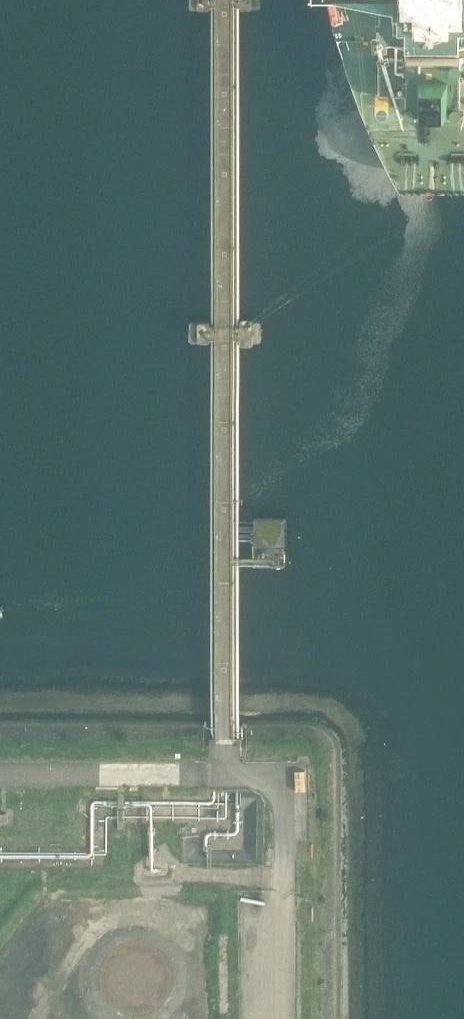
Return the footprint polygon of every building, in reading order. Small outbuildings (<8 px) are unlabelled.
[(167,1011),(171,947),(108,943),(104,1007),(167,1011)]
